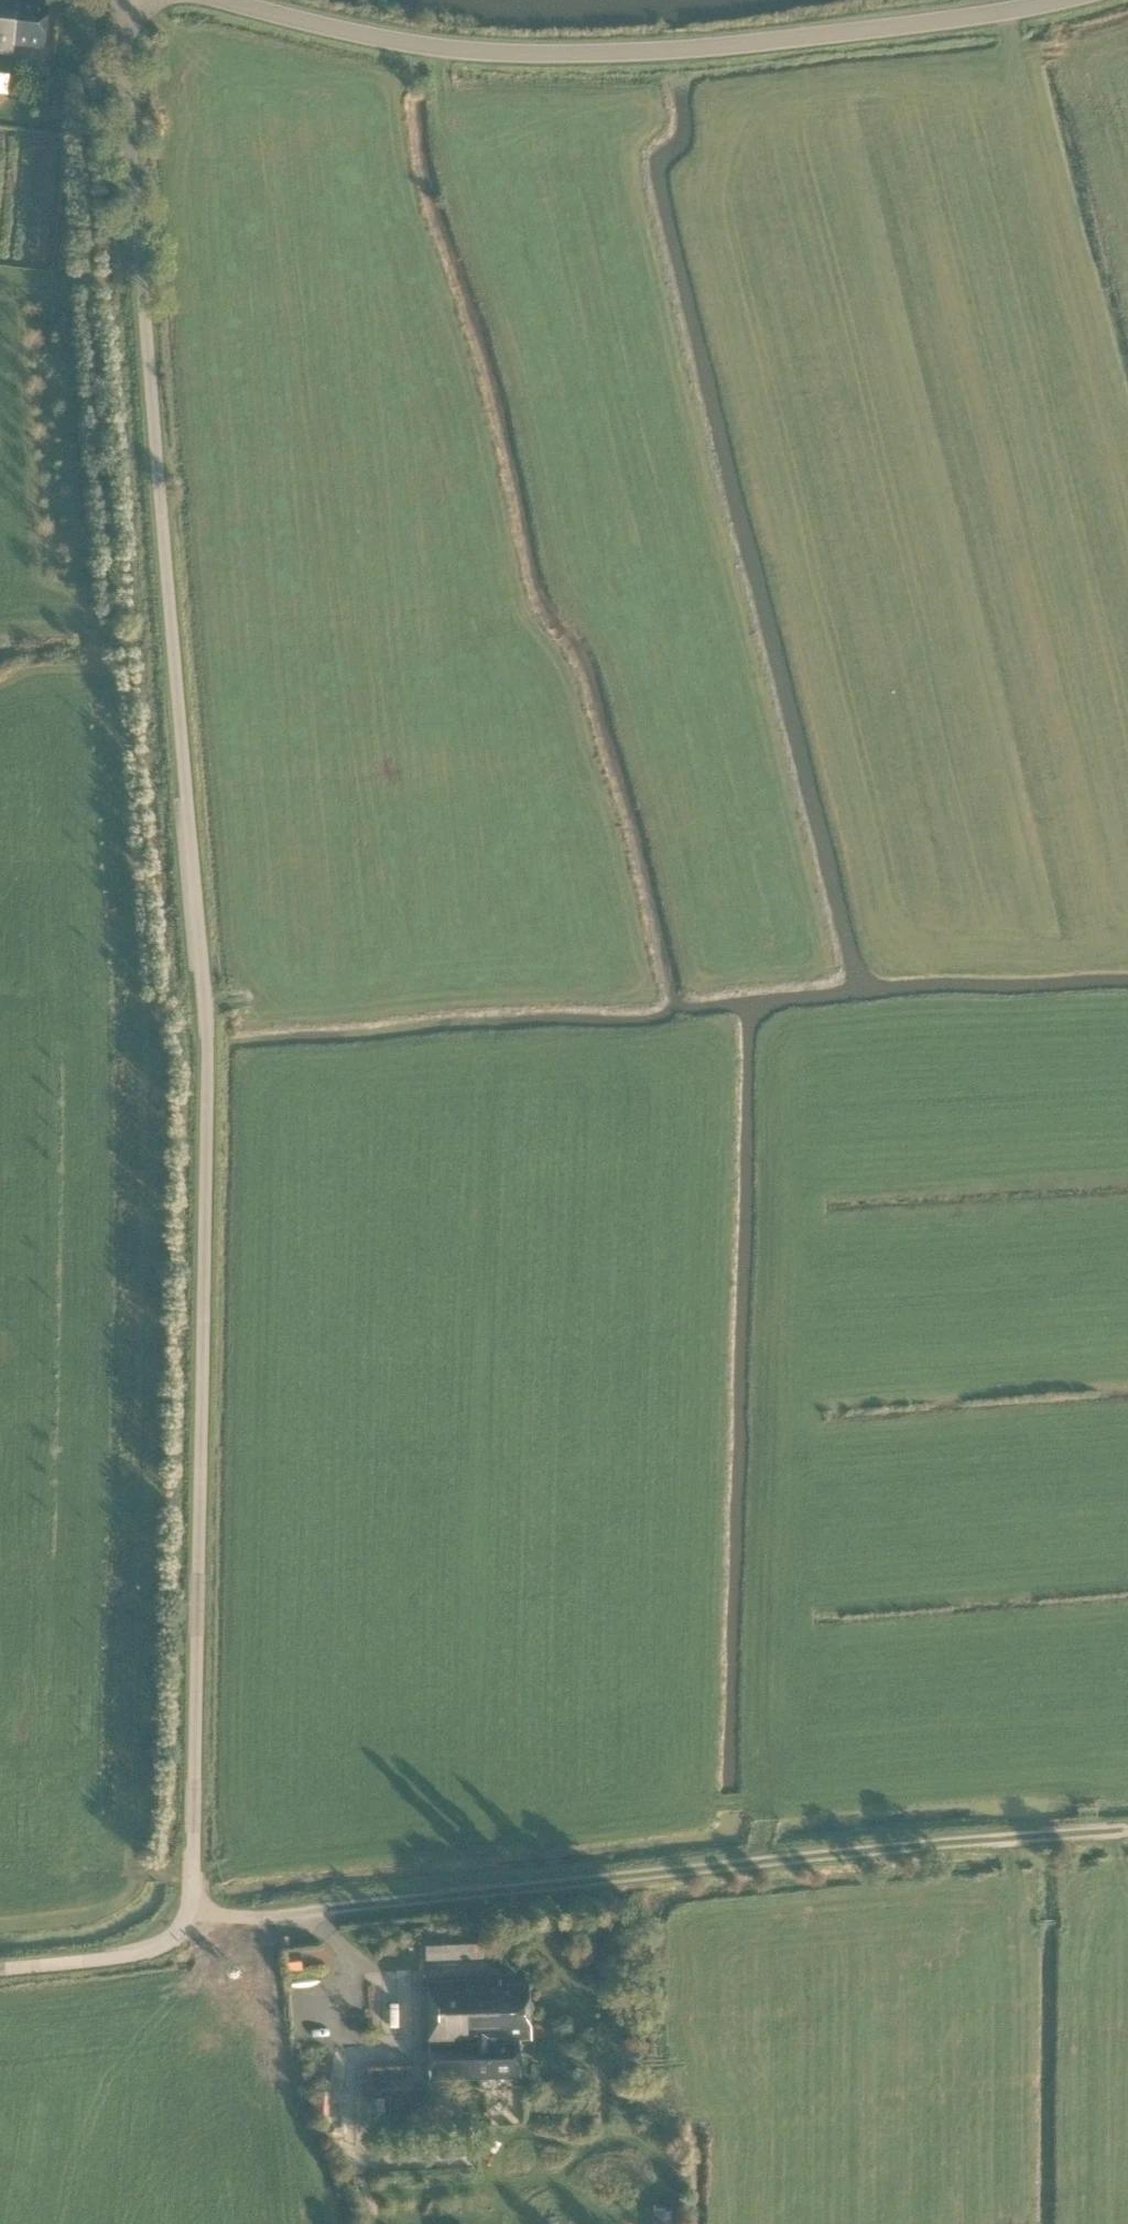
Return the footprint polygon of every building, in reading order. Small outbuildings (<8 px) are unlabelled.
[(7,92),(13,46),(43,50),(48,8),(18,4),(19,0),(0,0),(0,91),(7,92)] [(426,1961),(482,1959),(481,1929),(425,1931),(426,1961)] [(300,1970),(299,1956),(286,1957),(288,1972),(300,1970)] [(426,1982),(430,2080),(519,2077),(518,2039),(523,2039),(530,2039),(529,1987),(501,1988),(501,1984),(501,1981),(426,1982)] [(369,2093),(379,2092),(379,2077),(411,2076),(410,2066),(368,2068),(369,2093)] [(314,2079),(313,2116),(332,2117),(333,2079),(314,2079)] [(678,2204),(654,2203),(654,2223),(677,2223),(678,2204)]
